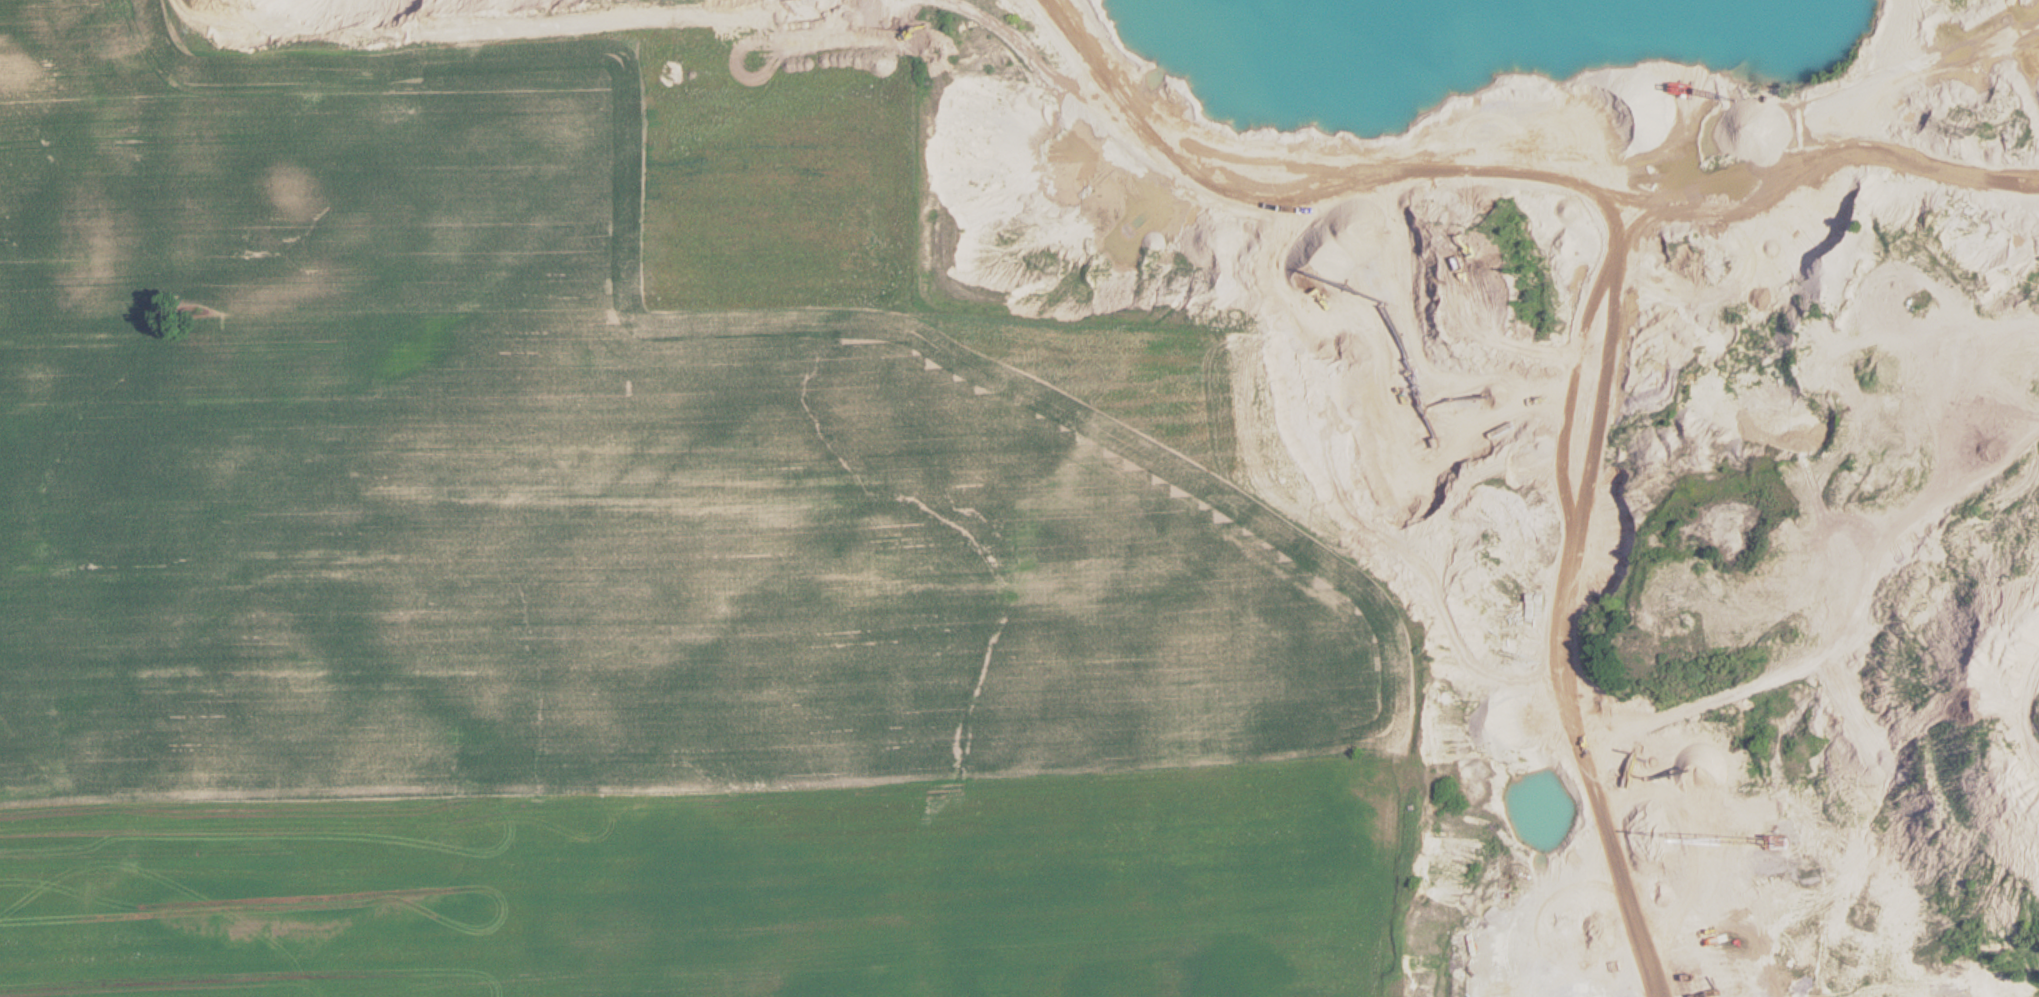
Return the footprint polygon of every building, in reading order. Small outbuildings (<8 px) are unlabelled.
[(1968,362),(1987,362),(1987,353),(1968,353),(1968,362)]
